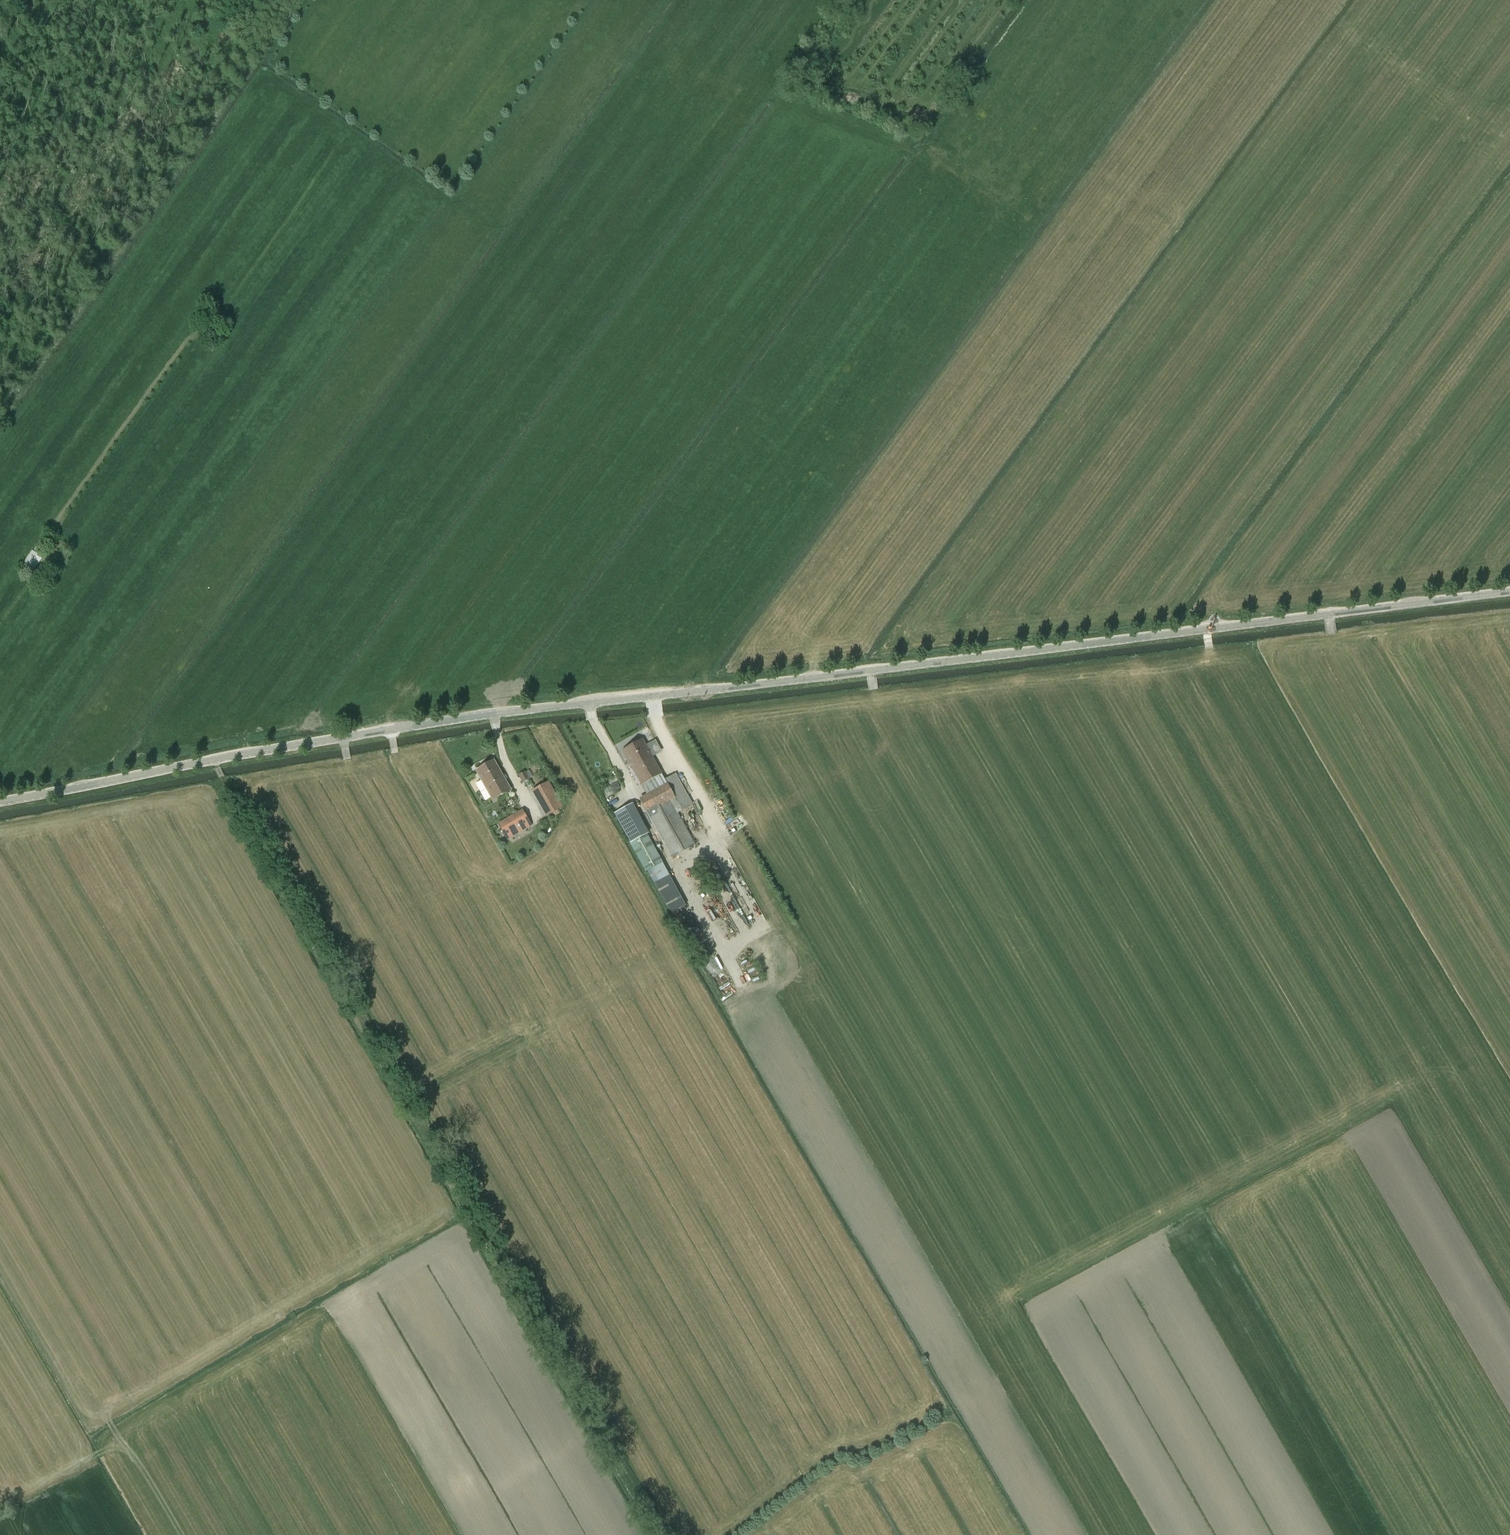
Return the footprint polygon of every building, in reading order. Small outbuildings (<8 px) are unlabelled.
[(29,560),(35,565),(42,557),(36,551),(29,560)] [(642,785),(662,774),(643,739),(622,750),(642,785)] [(493,801),(511,790),(494,760),(476,770),(493,801)] [(529,779),(525,771),(518,775),(523,783),(529,779)] [(696,845),(678,813),(693,805),(676,773),(665,779),(667,783),(639,798),(647,813),(648,813),(672,858),(696,845)] [(546,817),(563,807),(548,781),(531,790),(546,817)] [(620,788),(617,783),(610,787),(613,792),(620,788)] [(670,913),(686,905),(646,834),(649,833),(632,803),(614,813),(630,843),(670,913)] [(507,839),(525,829),(527,828),(531,825),(522,810),(499,823),(502,831),(507,839)] [(727,853),(716,858),(721,869),(732,864),(727,853)] [(737,927),(746,922),(727,891),(719,896),(737,927)] [(741,903),(747,919),(760,914),(754,898),(741,903)]
